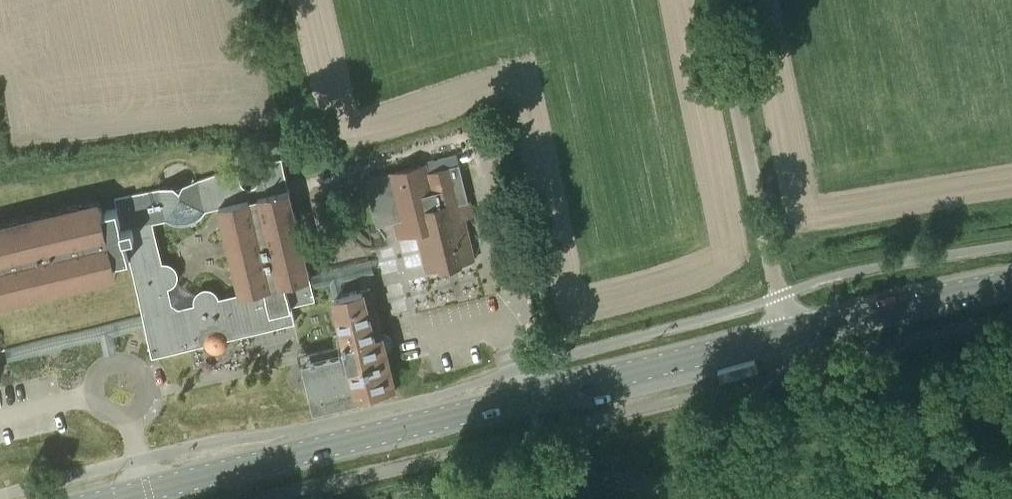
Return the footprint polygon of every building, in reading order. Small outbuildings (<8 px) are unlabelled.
[(315,408),(386,391),(387,393),(395,391),(385,352),(387,351),(388,350),(389,349),(390,348),(391,346),(392,344),(392,343),(392,341),(391,339),(391,338),(390,337),(388,335),(387,334),(385,334),(384,333),(382,333),(370,287),(345,293),(341,279),(344,278),(341,268),(310,275),(281,158),(198,178),(114,198),(117,208),(102,212),(100,204),(0,228),(0,298),(116,270),(114,262),(129,258),(152,356),(197,345),(197,344),(204,343),(205,346),(207,348),(210,350),(213,352),(216,352),(219,352),(222,351),(225,349),(227,346),(228,343),(229,340),(228,337),(235,335),(235,336),(295,321),(291,304),(315,298),(312,286),(330,281),(334,296),(333,296),(333,298),(335,297),(344,333),(333,335),(333,336),(336,335),(339,344),(298,354),(300,363),(304,362),(315,408)] [(367,177),(378,224),(393,220),(397,234),(416,229),(426,270),(439,267),(439,269),(462,263),(462,262),(475,259),(465,217),(471,215),(458,163),(428,170),(426,163),(367,177)]
